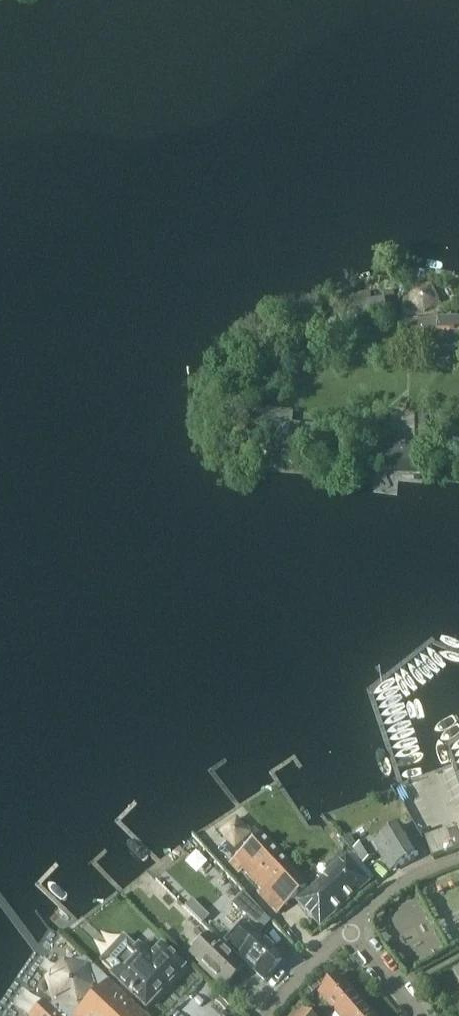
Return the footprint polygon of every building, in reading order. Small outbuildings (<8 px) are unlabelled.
[(404,317),(436,318),(441,312),(440,301),(432,284),(424,284),(425,273),(410,270),(403,303),(404,317)] [(348,304),(351,323),(357,320),(388,315),(384,299),(373,302),(370,290),(354,294),(356,302),(348,304)] [(439,354),(439,350),(458,350),(458,318),(440,319),(440,320),(408,320),(407,336),(416,336),(415,353),(439,354)] [(272,407),(267,447),(316,453),(317,425),(293,422),(294,410),(272,407)] [(424,475),(425,440),(425,439),(414,439),(414,437),(416,437),(415,415),(392,416),(392,439),(392,438),(381,439),(381,453),(381,457),(399,457),(399,474),(424,475)] [(262,889),(258,893),(277,914),(308,886),(257,828),(251,832),(239,818),(222,832),(232,843),(226,848),(236,859),(230,864),(239,875),(245,869),(262,889)] [(373,851),(378,848),(391,870),(397,866),(397,867),(419,853),(416,848),(419,846),(416,839),(412,841),(401,824),(374,842),(375,844),(370,847),(367,841),(359,847),(350,834),(344,837),(355,852),(357,851),(364,863),(376,855),(373,851)] [(458,847),(450,827),(423,837),(430,857),(458,847)] [(375,878),(354,853),(348,858),(347,857),(298,903),(322,928),(370,883),(370,882),(375,878)] [(265,980),(283,961),(256,936),(270,921),(243,896),(234,905),(247,917),(224,942),(265,980)] [(193,901),(185,908),(201,924),(209,917),(193,901)] [(224,989),(243,969),(209,937),(192,955),(203,965),(201,967),(224,989)] [(126,945),(107,964),(115,971),(110,976),(145,1009),(184,968),(160,946),(149,957),(138,946),(133,951),(126,945)] [(84,960),(65,964),(48,981),(55,1001),(49,1007),(44,1003),(32,1015),(143,1015),(84,960)] [(341,1015),(348,1015),(363,1004),(340,976),(321,992),(341,1015)] [(226,1010),(229,1006),(219,997),(216,1001),(226,1010)] [(363,1004),(348,1015),(374,1015),(363,1004)] [(319,1015),(329,1015),(321,1007),(316,1011),(319,1015)]
